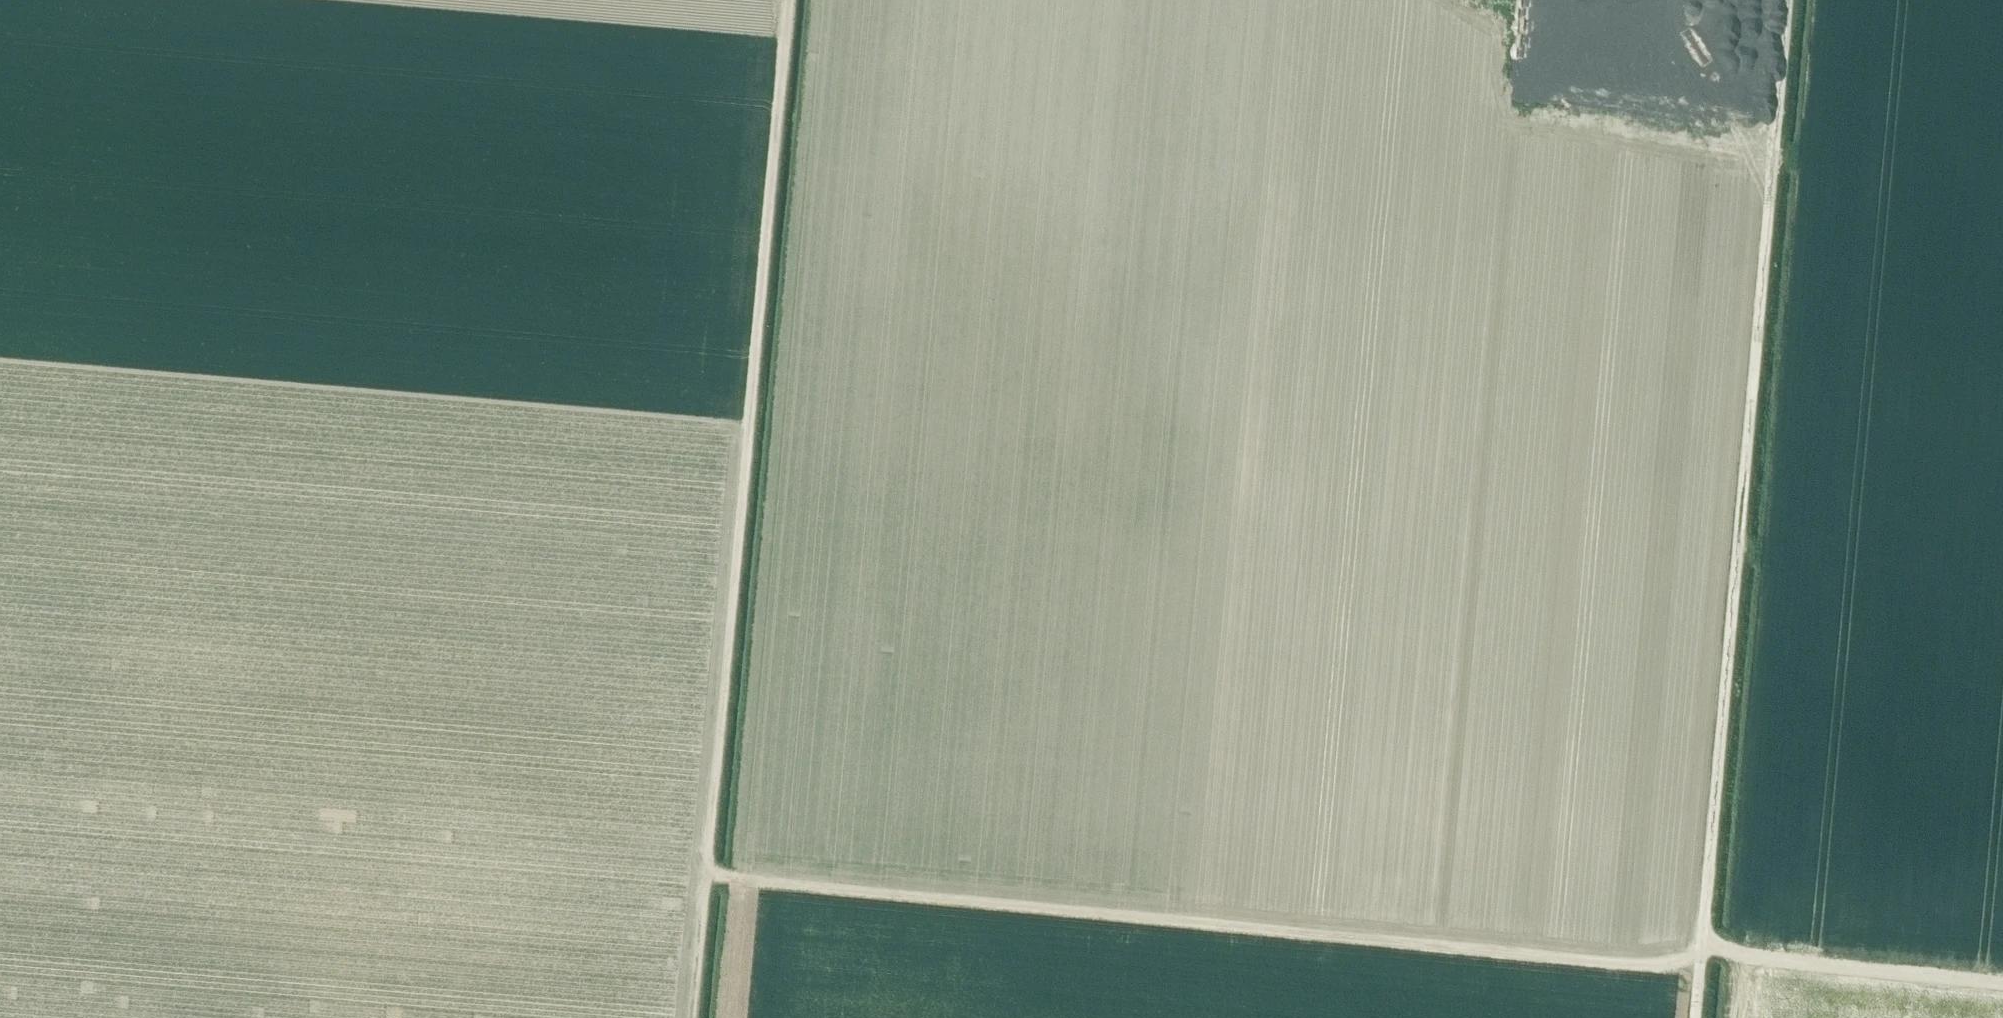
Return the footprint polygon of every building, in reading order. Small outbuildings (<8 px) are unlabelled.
[(1545,65),(1712,81),(1720,0),(1552,0),(1545,65)]
